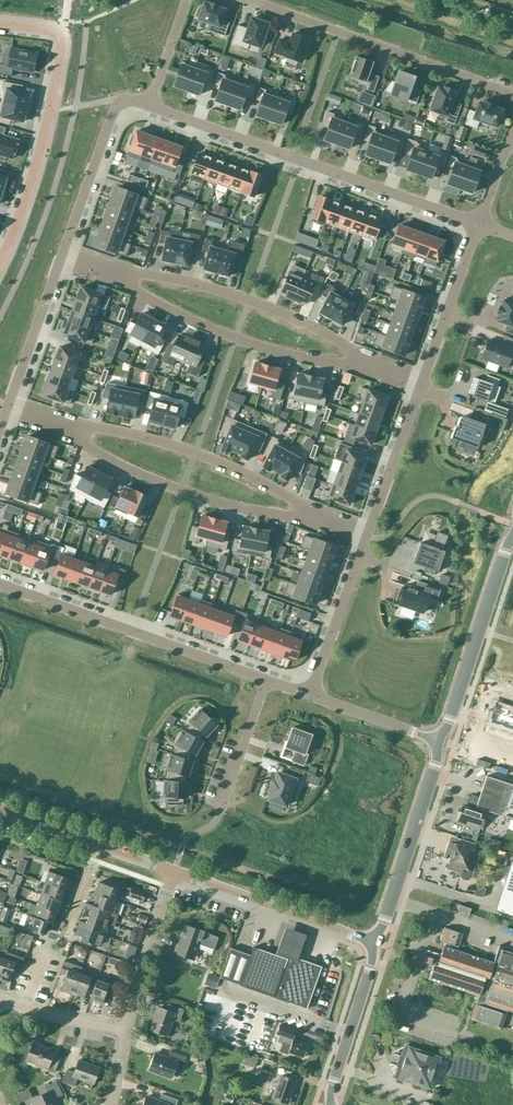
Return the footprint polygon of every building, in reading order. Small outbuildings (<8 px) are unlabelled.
[(212,32),(224,36),(229,23),(222,20),(225,10),(217,7),(217,6),(209,3),(209,4),(204,2),(201,9),(198,7),(195,16),(198,17),(198,19),(214,25),(212,32)] [(247,49),(249,43),(260,47),(260,45),(263,45),(267,35),(264,34),(268,24),(251,18),(248,29),(237,25),(231,43),(247,49)] [(307,38),(293,33),(289,44),(285,43),(286,42),(279,40),(274,53),(285,56),(285,57),(299,62),(300,61),(301,61),(305,51),(303,50),(307,38)] [(12,77),(13,69),(33,72),(36,54),(10,50),(7,68),(0,66),(0,75),(12,77)] [(194,69),(195,66),(197,59),(191,57),(188,64),(182,62),(173,86),(186,91),(194,69)] [(367,61),(356,57),(349,76),(360,80),(360,81),(366,83),(366,82),(369,83),(366,90),(373,93),(379,77),(372,74),(372,75),(369,74),(372,64),(367,63),(368,60),(367,60),(367,61)] [(260,76),(262,70),(256,68),(254,74),(260,76)] [(205,73),(194,69),(186,91),(198,95),(203,81),(209,83),(214,71),(207,69),(205,73)] [(414,104),(415,105),(420,90),(410,87),(414,77),(399,71),(395,82),(392,81),(393,81),(392,81),(382,93),(383,93),(385,91),(391,93),(390,96),(405,101),(414,104)] [(227,105),(236,81),(224,77),(225,75),(218,72),(214,84),(220,87),(215,101),(227,105)] [(4,89),(0,102),(26,108),(29,94),(18,91),(19,85),(2,81),(1,88),(4,89)] [(247,85),(236,81),(227,105),(239,110),(244,95),(251,98),(255,86),(248,83),(247,85)] [(443,89),(437,87),(429,110),(438,113),(437,116),(445,119),(444,121),(454,124),(461,105),(454,102),(453,104),(451,103),(455,93),(453,93),(453,90),(444,87),(443,89)] [(276,98),(275,98),(264,94),(266,90),(259,88),(255,99),(261,102),(256,116),(268,120),(276,98)] [(276,96),(275,98),(276,98),(268,120),(280,125),(285,111),(292,113),(296,101),(289,98),(288,100),(276,96)] [(9,125),(11,119),(22,122),(26,108),(0,102),(0,103),(0,123),(9,125)] [(464,124),(476,128),(478,121),(496,127),(498,120),(500,121),(503,113),(501,112),(502,110),(492,107),(492,105),(485,102),(485,104),(479,102),(475,113),(469,110),(464,124)] [(361,112),(369,115),(371,109),(363,106),(361,112)] [(334,114),(327,111),(323,123),(329,126),(324,140),(336,144),(344,122),(344,123),(345,120),(333,116),(334,114)] [(374,111),(372,117),(378,119),(381,113),(374,111)] [(344,123),(344,122),(336,144),(348,149),(354,132),(360,134),(364,125),(357,122),(355,126),(344,123)] [(375,127),(368,125),(363,140),(369,142),(365,155),(377,159),(386,135),(385,135),(374,131),(375,127)] [(3,159),(4,156),(12,159),(18,141),(7,137),(9,130),(0,127),(0,158),(3,159)] [(131,144),(127,156),(140,160),(149,136),(136,131),(133,137),(131,137),(129,144),(131,144)] [(405,139),(386,132),(385,135),(386,135),(377,159),(389,164),(394,152),(400,154),(405,139)] [(149,136),(140,160),(153,165),(162,140),(149,136)] [(416,142),(407,139),(403,152),(411,155),(406,169),(418,174),(427,149),(427,150),(428,147),(416,143),(416,142)] [(162,140),(153,165),(166,170),(175,145),(162,140)] [(175,145),(166,170),(179,174),(185,158),(178,156),(181,147),(175,145)] [(486,150),(474,146),(471,153),(484,158),(486,150)] [(427,150),(427,149),(418,174),(431,178),(435,165),(443,168),(448,154),(439,151),(438,153),(427,150)] [(211,158),(198,153),(189,179),(202,184),(204,179),(211,158)] [(457,158),(450,156),(446,165),(453,168),(447,184),(459,189),(468,164),(467,164),(456,160),(457,158)] [(470,157),(467,164),(468,164),(459,189),(472,193),(480,169),(474,166),(477,159),(470,157)] [(223,162),(211,158),(204,179),(216,183),(223,162)] [(236,167),(223,162),(216,183),(228,187),(236,167)] [(248,171),(236,167),(228,187),(241,192),(248,171)] [(261,176),(248,171),(241,192),(253,196),(258,184),(259,185),(261,178),(260,178),(261,176)] [(111,199),(132,206),(142,210),(147,198),(116,187),(111,199)] [(182,205),(185,196),(175,192),(172,202),(182,205)] [(332,201),(319,196),(318,199),(316,198),(314,205),(316,205),(310,220),(323,225),(324,222),(332,201)] [(107,210),(128,218),(132,206),(111,199),(107,210)] [(344,205),(332,201),(324,222),(336,226),(344,205)] [(356,210),(344,205),(336,226),(348,231),(356,210)] [(103,222),(124,229),(128,218),(107,210),(103,222)] [(368,214),(356,210),(348,231),(361,235),(368,214)] [(381,219),(368,214),(361,235),(374,240),(381,219)] [(207,216),(205,225),(212,227),(215,218),(207,216)] [(99,233),(120,240),(124,229),(103,222),(99,233)] [(410,229),(399,225),(392,246),(403,250),(410,229)] [(161,229),(158,242),(165,243),(161,260),(174,262),(179,237),(167,235),(168,231),(161,229)] [(421,233),(410,229),(403,250),(414,254),(421,233)] [(130,244),(120,240),(99,233),(95,245),(126,256),(130,244)] [(298,233),(295,241),(314,247),(317,240),(298,233)] [(433,237),(421,233),(414,254),(425,258),(433,237)] [(179,237),(174,262),(187,265),(190,249),(196,250),(199,237),(192,236),(191,239),(179,237)] [(444,241),(433,237),(425,258),(436,262),(444,241)] [(205,239),(201,251),(208,253),(203,269),(216,273),(223,248),(211,244),(212,241),(205,239)] [(223,248),(216,273),(228,276),(233,260),(239,262),(244,245),(231,241),(229,250),(223,248)] [(302,249),(300,255),(310,258),(312,253),(302,249)] [(302,277),(290,272),(280,293),(286,296),(285,297),(292,300),(302,277)] [(309,280),(302,277),(292,300),(299,303),(300,302),(305,304),(318,275),(312,273),(309,280)] [(327,298),(319,313),(330,319),(344,294),(333,288),(334,287),(327,283),(321,295),(327,298)] [(399,302),(420,309),(424,297),(393,286),(388,298),(399,302)] [(103,295),(81,287),(80,290),(79,289),(75,299),(99,307),(103,295)] [(344,294),(330,319),(342,325),(349,310),(355,313),(361,302),(355,298),(354,299),(344,294)] [(506,299),(505,298),(504,300),(503,300),(501,306),(500,305),(497,314),(498,314),(495,320),(507,324),(505,331),(512,334),(512,303),(512,302),(512,301),(506,299)] [(99,307),(75,299),(73,305),(74,306),(72,311),(95,319),(99,307)] [(415,321),(420,309),(399,302),(395,313),(415,321)] [(95,319),(72,311),(70,316),(69,315),(67,322),(91,330),(95,319)] [(130,321),(124,331),(129,333),(128,334),(141,341),(142,342),(153,319),(140,312),(134,324),(130,321)] [(411,332),(415,321),(395,313),(391,325),(411,332)] [(141,341),(139,345),(157,355),(165,340),(160,338),(166,326),(153,319),(142,342),(141,341)] [(91,330),(67,322),(64,331),(65,332),(64,335),(91,344),(92,339),(88,338),(91,330)] [(407,344),(411,332),(391,325),(387,336),(386,336),(407,344)] [(123,329),(114,326),(112,332),(121,335),(123,329)] [(403,356),(407,344),(386,336),(387,336),(376,332),(372,345),(403,356)] [(184,337),(179,335),(166,363),(172,366),(175,358),(182,362),(192,339),(185,336),(184,337)] [(119,340),(110,337),(107,347),(115,350),(119,340)] [(199,343),(199,342),(192,339),(182,361),(189,364),(186,372),(197,377),(204,362),(198,359),(204,345),(199,343)] [(487,340),(481,358),(507,367),(512,349),(487,340)] [(79,354),(59,347),(58,349),(57,349),(54,358),(75,366),(79,354)] [(75,366),(54,358),(52,365),(53,365),(51,371),(71,378),(75,366)] [(254,362),(249,383),(261,386),(267,366),(254,362)] [(279,369),(267,366),(261,386),(273,390),(279,369)] [(71,378),(51,371),(49,376),(48,375),(46,382),(69,390),(67,389),(71,378)] [(297,374),(292,400),(305,402),(310,376),(297,374)] [(474,378),(469,393),(472,394),(472,397),(486,402),(487,400),(494,403),(500,387),(497,386),(499,379),(487,375),(485,381),(474,378)] [(323,379),(310,376),(305,402),(324,406),(327,389),(321,388),(323,379)] [(69,390),(46,382),(42,391),(43,392),(42,395),(69,404),(71,399),(67,397),(69,390)] [(120,415),(125,387),(106,383),(100,399),(108,400),(106,412),(120,415)] [(136,406),(141,407),(145,391),(125,387),(120,415),(134,418),(136,406)] [(387,397),(361,387),(359,392),(363,394),(361,401),(384,409),(387,400),(386,400),(387,397)] [(150,392),(146,406),(152,408),(148,421),(151,422),(159,425),(159,424),(162,425),(170,398),(150,392)] [(170,398),(162,425),(165,426),(173,429),(173,428),(176,429),(180,415),(186,417),(189,403),(170,398)] [(384,409),(361,401),(360,401),(363,402),(359,413),(379,421),(381,416),(382,416),(384,409)] [(487,403),(484,411),(505,419),(508,410),(487,403)] [(379,421),(359,413),(355,425),(376,433),(378,426),(377,426),(379,421)] [(485,424),(463,416),(462,416),(461,417),(460,417),(460,418),(459,418),(457,425),(456,427),(454,426),(452,432),(450,438),(467,444),(466,445),(476,449),(485,424)] [(247,428),(227,419),(221,432),(228,435),(222,448),(229,451),(230,449),(236,452),(247,428)] [(376,433),(355,425),(350,438),(370,445),(371,442),(372,442),(376,433)] [(267,436),(247,428),(236,452),(242,455),(241,457),(248,460),(254,447),(261,450),(267,436)] [(22,448),(43,455),(54,459),(58,446),(27,435),(22,448)] [(264,452),(269,454),(262,466),(270,470),(271,468),(276,471),(288,448),(276,441),(277,439),(272,436),(264,452)] [(18,459),(39,466),(43,455),(22,448),(18,459)] [(300,454),(288,448),(276,471),(281,474),(280,476),(288,480),(294,468),(301,471),(307,455),(301,452),(300,454)] [(366,457),(346,449),(342,462),(363,469),(366,460),(365,460),(366,457)] [(18,459),(14,471),(35,478),(39,466),(18,459)] [(363,469),(342,462),(338,473),(358,481),(359,475),(360,476),(363,469)] [(74,475),(69,489),(85,498),(99,472),(97,471),(97,470),(90,466),(89,467),(87,465),(80,478),(74,475)] [(10,482),(31,489),(35,478),(14,471),(10,482)] [(99,472),(85,498),(102,507),(110,494),(105,491),(112,479),(109,477),(102,473),(99,472)] [(358,481),(338,473),(334,485),(331,484),(354,493),(357,486),(356,486),(358,481)] [(315,479),(313,478),(307,476),(302,488),(311,491),(315,479)] [(42,493),(31,489),(10,482),(6,494),(37,505),(42,493)] [(354,493),(331,484),(328,491),(324,490),(322,495),(349,505),(350,502),(351,502),(354,493)] [(135,492),(124,487),(119,498),(113,495),(107,508),(114,511),(115,509),(126,514),(135,492)] [(147,496),(136,491),(135,492),(126,514),(127,514),(127,512),(137,517),(135,521),(142,524),(148,512),(142,509),(147,496)] [(214,519),(201,516),(198,528),(192,526),(188,540),(198,543),(200,537),(208,539),(214,519)] [(226,523),(214,519),(208,539),(216,541),(214,547),(225,550),(229,538),(222,536),(226,523)] [(256,528),(243,526),(240,539),(234,538),(231,551),(243,553),(244,548),(251,550),(256,528)] [(268,531),(256,528),(251,550),(259,551),(258,556),(269,559),(272,546),(265,545),(268,531)] [(0,545),(0,555),(8,558),(16,536),(17,534),(6,530),(0,545)] [(423,571),(433,575),(447,536),(437,532),(432,547),(420,542),(413,560),(425,564),(423,571)] [(310,551),(330,558),(335,546),(304,535),(299,547),(310,551)] [(16,536),(8,558),(20,562),(27,540),(16,536)] [(27,540),(20,562),(31,566),(39,542),(28,538),(27,540)] [(39,542),(31,566),(42,570),(47,555),(53,557),(57,546),(51,544),(50,546),(39,542)] [(330,558),(310,551),(306,562),(326,569),(330,558)] [(62,552),(54,574),(66,579),(73,559),(74,557),(62,552)] [(84,563),(73,559),(66,579),(77,582),(84,563)] [(96,562),(94,567),(87,586),(99,590),(107,568),(108,566),(96,562)] [(302,574),(322,581),(326,569),(306,562),(302,574)] [(94,567),(84,563),(77,582),(87,586),(94,567)] [(118,572),(107,568),(99,590),(110,595),(115,580),(121,582),(125,570),(119,568),(118,572)] [(298,585),(318,592),(322,581),(302,574),(298,585)] [(314,604),(318,592),(298,585),(287,581),(283,593),(314,604)] [(414,589),(404,585),(397,604),(422,613),(428,598),(436,601),(440,589),(417,581),(414,589)] [(180,620),(181,620),(189,598),(177,594),(170,616),(180,620)] [(191,624),(192,624),(200,602),(189,598),(181,620),(191,624)] [(200,602),(192,624),(203,628),(210,609),(211,609),(213,604),(212,604),(201,599),(200,599),(200,602)] [(211,609),(210,609),(203,628),(204,628),(214,632),(222,613),(221,612),(211,609)] [(221,612),(222,613),(214,632),(226,636),(231,622),(236,624),(241,612),(235,610),(234,614),(223,610),(222,610),(221,612)] [(241,611),(237,624),(243,626),(237,640),(249,644),(257,622),(245,618),(247,613),(241,611)] [(257,622),(249,644),(260,648),(268,626),(257,622)] [(268,626),(260,648),(271,652),(279,630),(268,626)] [(280,628),(271,652),(282,656),(290,634),(291,632),(280,628)] [(290,634),(282,656),(294,660),(296,654),(298,654),(300,648),(298,648),(301,638),(290,634)] [(496,706),(494,712),(492,712),(489,722),(512,730),(512,711),(496,706)] [(190,722),(185,732),(199,740),(204,734),(206,736),(216,725),(199,709),(189,721),(190,722)] [(314,735),(292,727),(284,747),(295,751),(291,761),(305,766),(309,755),(307,754),(314,735)] [(176,744),(173,755),(189,760),(193,754),(195,755),(202,742),(199,740),(185,732),(182,730),(175,744),(176,744)] [(170,754),(166,769),(168,769),(167,781),(183,782),(186,775),(188,776),(192,761),(189,760),(173,755),(170,754)] [(271,791),(268,799),(286,805),(289,797),(293,799),(297,788),(292,787),(295,779),(299,781),(302,773),(288,768),(285,775),(277,772),(274,781),(273,780),(269,790),(271,791)] [(321,778),(308,773),(305,781),(318,786),(321,778)] [(512,784),(486,775),(479,797),(472,795),(469,804),(471,805),(470,808),(462,805),(456,822),(464,825),(460,836),(475,841),(479,830),(486,810),(512,819),(512,789),(512,788),(512,784)] [(164,780),(163,796),(165,796),(166,808),(183,805),(183,797),(186,797),(187,782),(183,782),(167,781),(164,780)] [(494,841),(487,839),(485,845),(492,847),(494,841)] [(459,845),(450,842),(446,853),(452,854),(447,868),(462,872),(463,867),(473,870),(477,855),(472,854),(475,844),(461,840),(459,845)] [(496,851),(489,849),(487,856),(494,858),(496,851)] [(511,860),(495,909),(512,915),(512,860),(511,860)] [(48,871),(44,883),(64,890),(66,883),(73,886),(75,881),(48,871)] [(22,875),(16,873),(12,883),(18,885),(22,875)] [(93,893),(94,893),(101,896),(115,900),(117,894),(123,896),(125,891),(99,882),(96,890),(95,889),(93,893)] [(64,890),(44,883),(40,894),(67,903),(68,899),(62,896),(64,890)] [(143,901),(145,893),(131,888),(128,896),(143,901)] [(101,896),(94,893),(93,898),(99,900),(97,907),(112,912),(117,914),(121,902),(115,900),(101,896)] [(67,903),(40,894),(36,905),(56,912),(58,906),(65,908),(67,903)] [(97,907),(86,903),(84,908),(90,910),(88,917),(108,924),(112,912),(97,907)] [(56,912),(36,905),(32,916),(32,917),(59,926),(60,921),(54,919),(56,912)] [(469,915),(471,908),(459,905),(457,911),(469,915)] [(4,908),(0,920),(0,921),(5,923),(10,910),(4,908)] [(148,917),(139,914),(137,920),(145,924),(148,917)] [(57,931),(59,926),(32,917),(32,916),(28,915),(23,927),(43,934),(45,927),(57,931)] [(108,924),(88,917),(86,923),(79,921),(78,925),(104,935),(108,924)] [(203,931),(199,929),(184,924),(173,953),(193,960),(196,952),(203,931)] [(0,925),(0,931),(12,936),(14,930),(0,925)] [(104,935),(78,925),(76,930),(83,933),(80,939),(100,946),(104,935)] [(288,927),(279,951),(300,959),(308,934),(288,927)] [(423,962),(433,965),(432,969),(428,979),(466,992),(470,993),(479,996),(476,1004),(475,1004),(471,1017),(502,1027),(506,1014),(507,1010),(512,1012),(512,953),(502,949),(496,969),(492,968),(494,962),(457,950),(463,933),(444,927),(440,940),(445,942),(444,945),(440,955),(427,951),(423,962)] [(137,947),(128,944),(125,952),(134,956),(137,947)] [(239,985),(250,955),(230,947),(219,977),(239,985)] [(306,1009),(321,966),(300,959),(279,951),(278,955),(253,947),(250,955),(239,985),(306,1009)] [(3,959),(0,968),(0,979),(8,982),(13,968),(19,970),(24,958),(12,954),(10,961),(3,959)] [(72,995),(79,974),(73,971),(75,965),(64,961),(59,973),(66,975),(61,989),(69,992),(68,994),(72,995)] [(86,976),(79,974),(72,995),(75,996),(76,995),(84,997),(88,985),(94,987),(97,980),(99,973),(88,969),(86,976)] [(215,988),(219,977),(207,973),(203,984),(215,988)] [(103,982),(97,980),(94,987),(89,1001),(93,1002),(94,1001),(102,1004),(107,990),(113,992),(117,979),(106,975),(103,982)] [(179,1022),(184,1009),(167,1003),(165,1010),(157,1007),(150,1029),(166,1035),(172,1019),(179,1022)] [(280,1024),(276,1034),(280,1035),(277,1042),(282,1043),(279,1051),(287,1054),(288,1052),(303,1057),(304,1056),(306,1055),(308,1052),(306,1050),(308,1044),(293,1039),(296,1030),(280,1024)] [(51,1057),(53,1049),(33,1041),(25,1062),(46,1070),(54,1073),(59,1060),(51,1057)] [(484,1049),(459,1041),(457,1046),(482,1054),(484,1049)] [(439,1057),(408,1046),(405,1057),(401,1056),(397,1066),(402,1067),(398,1078),(429,1088),(439,1057)] [(181,1069),(186,1057),(170,1051),(167,1057),(155,1053),(149,1070),(170,1077),(174,1067),(181,1069)] [(257,1059),(247,1055),(244,1065),(254,1069),(257,1059)] [(93,1084),(99,1068),(78,1060),(74,1072),(66,1070),(62,1082),(74,1086),(77,1078),(93,1084)] [(288,1104),(296,1080),(289,1078),(291,1072),(278,1068),(276,1074),(279,1075),(272,1098),(288,1104)] [(62,1095),(56,1081),(45,1087),(47,1092),(31,1100),(33,1104),(58,1104),(54,1098),(62,1095)] [(178,1100),(161,1094),(159,1101),(146,1096),(143,1104),(176,1104),(178,1100)] [(234,1096),(227,1094),(225,1101),(231,1104),(234,1096)]
